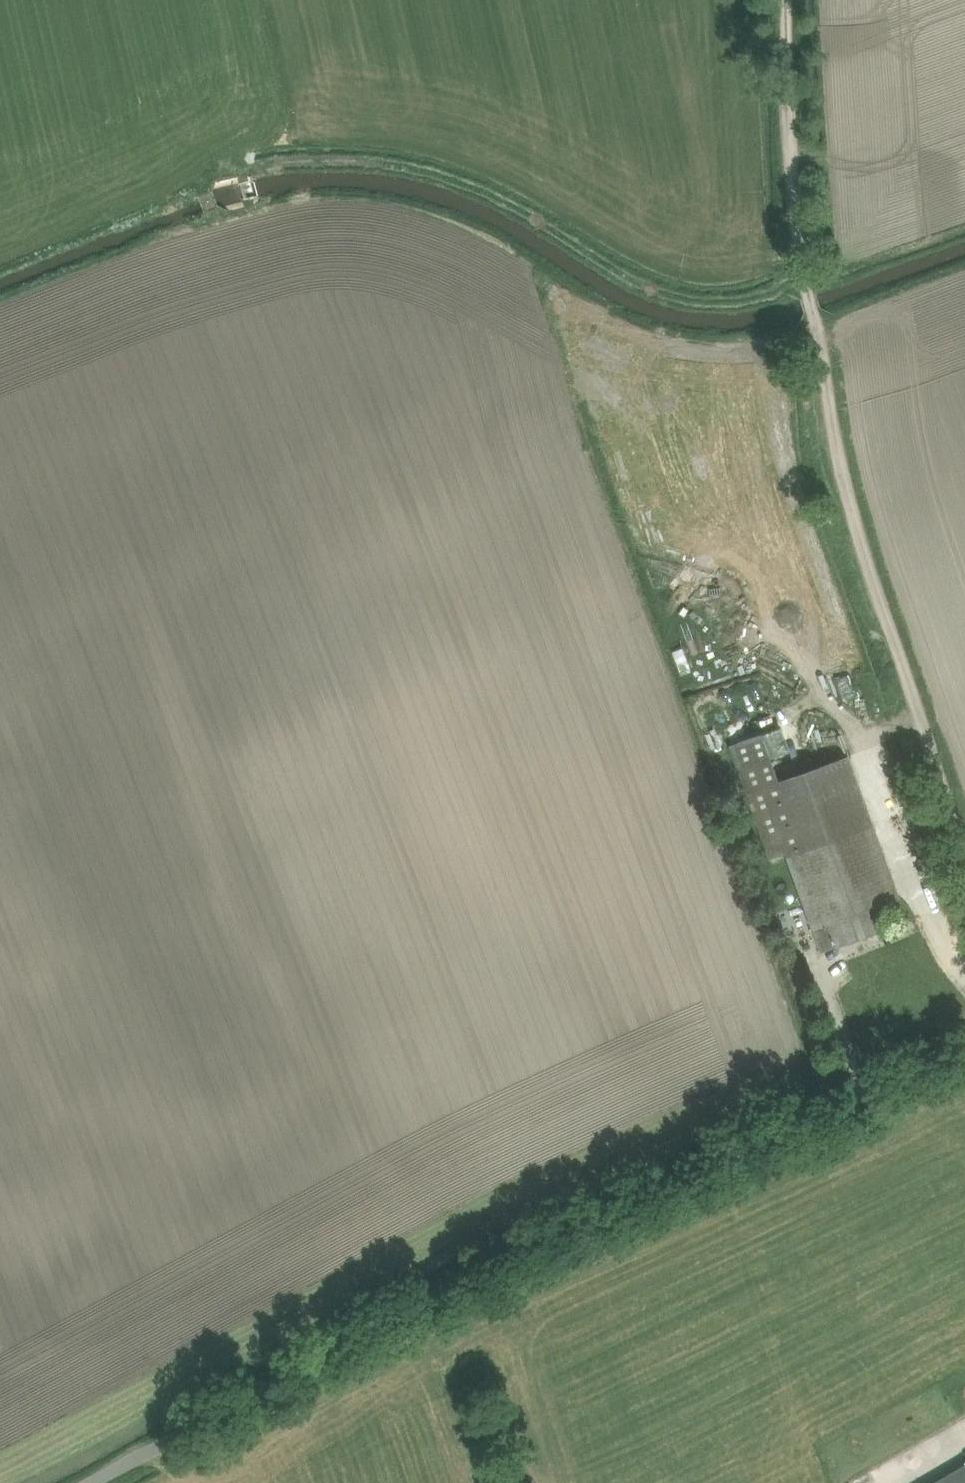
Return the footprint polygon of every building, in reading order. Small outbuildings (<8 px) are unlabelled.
[(787,852),(822,950),(882,929),(873,906),(900,897),(850,755),(790,776),(773,730),(732,744),(740,767),(738,767),(770,857),(787,852)] [(934,1482),(964,1482),(964,1465),(934,1482)]
